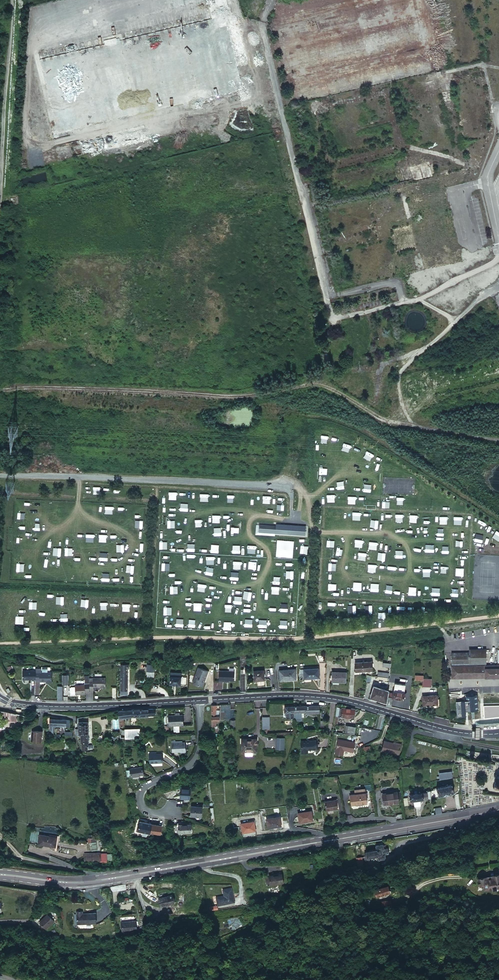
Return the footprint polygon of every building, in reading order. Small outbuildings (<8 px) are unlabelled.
[(114,44),(113,44),(131,118),(233,93),(238,92),(231,67),(220,22),(220,18),(206,22),(114,44)] [(206,22),(206,19),(113,41),(114,44),(206,22)] [(98,48),(33,64),(50,138),(131,118),(113,44),(114,44),(113,41),(110,42),(110,41),(97,44),(97,46),(98,48)] [(97,46),(32,61),(33,64),(98,48),(97,46)] [(238,92),(233,93),(237,110),(246,108),(242,91),(238,92)] [(443,174),(444,181),(459,178),(458,171),(443,174)] [(306,526),(259,523),(259,532),(305,535),(306,526)] [(468,652),(463,652),(463,663),(484,663),(485,649),(468,649),(468,652)] [(463,652),(451,652),(451,663),(463,663),(463,652)] [(372,661),(355,661),(355,669),(372,670),(372,661)] [(120,665),(120,691),(126,691),(127,669),(129,668),(129,664),(120,665)] [(451,665),(452,677),(498,676),(498,665),(451,665)] [(24,670),(22,670),(22,679),(35,679),(35,672),(35,670),(31,670),(31,667),(24,667),(24,670)] [(318,667),(303,668),(304,677),(318,676),(318,667)] [(207,671),(197,668),(192,684),(202,687),(204,683),(205,680),(207,671)] [(290,670),(278,671),(279,681),(290,680),(290,670)] [(346,670),(332,671),(332,680),(346,680),(346,670)] [(233,681),(234,672),(218,671),(218,681),(222,681),(222,680),(229,681),(233,681)] [(263,671),(253,671),(254,681),(258,681),(258,685),(264,685),(264,684),(264,680),(263,671)] [(41,672),(35,672),(35,679),(35,681),(39,680),(39,681),(45,681),(47,681),(47,682),(51,682),(51,672),(50,672),(41,672)] [(431,673),(414,675),(415,682),(432,680),(432,679),(431,673)] [(88,680),(88,683),(88,690),(92,690),(92,686),(99,686),(100,687),(100,688),(104,688),(104,678),(92,678),(92,680),(88,680)] [(88,683),(84,683),(84,685),(74,685),(74,686),(70,686),(69,687),(69,691),(70,692),(74,692),(74,693),(84,694),(84,692),(88,692),(88,690),(88,683)] [(392,693),(392,697),(403,699),(404,692),(405,684),(394,683),(393,691),(392,693)] [(387,690),(372,686),(369,697),(385,702),(387,690)] [(476,694),(466,694),(466,700),(456,701),(457,717),(466,716),(466,711),(478,709),(476,694)] [(437,695),(422,695),(423,704),(437,703),(437,695)] [(349,707),(346,706),(346,708),(338,707),(336,716),(352,718),(353,708),(349,707)] [(131,710),(118,710),(119,718),(123,717),(127,717),(131,716),(138,716),(143,716),(143,709),(131,709),(131,710)] [(15,721),(15,712),(1,712),(2,721),(15,721)] [(184,715),(169,715),(170,726),(184,725),(184,715)] [(65,721),(49,719),(49,726),(52,727),(65,727),(65,721)] [(78,722),(79,735),(81,735),(81,743),(83,743),(83,750),(88,750),(88,743),(89,743),(87,722),(78,722)] [(344,732),(353,733),(353,725),(345,724),(344,732)] [(42,728),(32,727),(31,739),(41,739),(42,728)] [(125,728),(126,739),(140,738),(140,728),(125,728)] [(284,750),(285,737),(275,736),(274,749),(284,750)] [(256,738),(251,738),(251,740),(241,741),(242,751),(257,750),(256,738)] [(353,741),(336,738),(334,752),(341,754),(342,749),(352,750),(353,741)] [(300,742),(301,753),(307,752),(307,751),(316,750),(315,740),(300,742)] [(185,742),(172,742),(172,752),(180,751),(180,753),(186,752),(185,742)] [(392,743),(382,742),(381,752),(398,754),(399,744),(392,743)] [(162,753),(155,753),(149,754),(150,763),(163,762),(162,753)] [(142,766),(130,767),(131,776),(143,774),(142,766)] [(451,783),(436,787),(436,789),(438,796),(454,792),(451,783)] [(191,796),(191,786),(181,786),(181,796),(191,796)] [(433,789),(430,790),(430,798),(438,796),(436,789),(435,789),(433,789)] [(379,805),(394,803),(393,792),(378,794),(379,805)] [(364,793),(349,795),(350,806),(366,804),(364,793)] [(335,800),(324,802),(326,811),(337,809),(335,800)] [(203,806),(192,805),(191,815),(202,816),(203,806)] [(311,809),(298,811),(300,821),(313,819),(311,809)] [(279,815),(266,817),(268,827),(281,825),(279,815)] [(254,819),(240,822),(242,832),(256,829),(254,819)] [(151,823),(139,821),(138,831),(150,833),(151,823)] [(191,835),(190,825),(178,826),(179,836),(191,835)] [(59,839),(41,837),(40,847),(57,849),(59,839)] [(387,859),(386,854),(385,847),(385,843),(376,845),(377,849),(378,856),(379,860),(387,859)] [(367,857),(378,856),(377,849),(366,850),(367,857)] [(110,857),(87,857),(87,867),(110,867),(110,857)] [(268,877),(269,879),(270,884),(270,886),(283,883),(282,875),(268,877)] [(478,880),(479,888),(484,887),(484,892),(491,890),(491,892),(496,891),(496,889),(498,889),(498,876),(478,880)] [(387,886),(374,890),(376,897),(389,894),(387,886)] [(236,889),(227,890),(228,897),(220,898),(221,906),(238,904),(236,889)] [(172,894),(159,897),(161,906),(174,903),(172,894)] [(77,912),(78,925),(97,924),(96,913),(85,914),(85,915),(83,915),(83,912),(77,912)] [(37,923),(45,930),(54,921),(46,913),(37,923)] [(134,925),(122,926),(123,933),(135,932),(134,925)]
